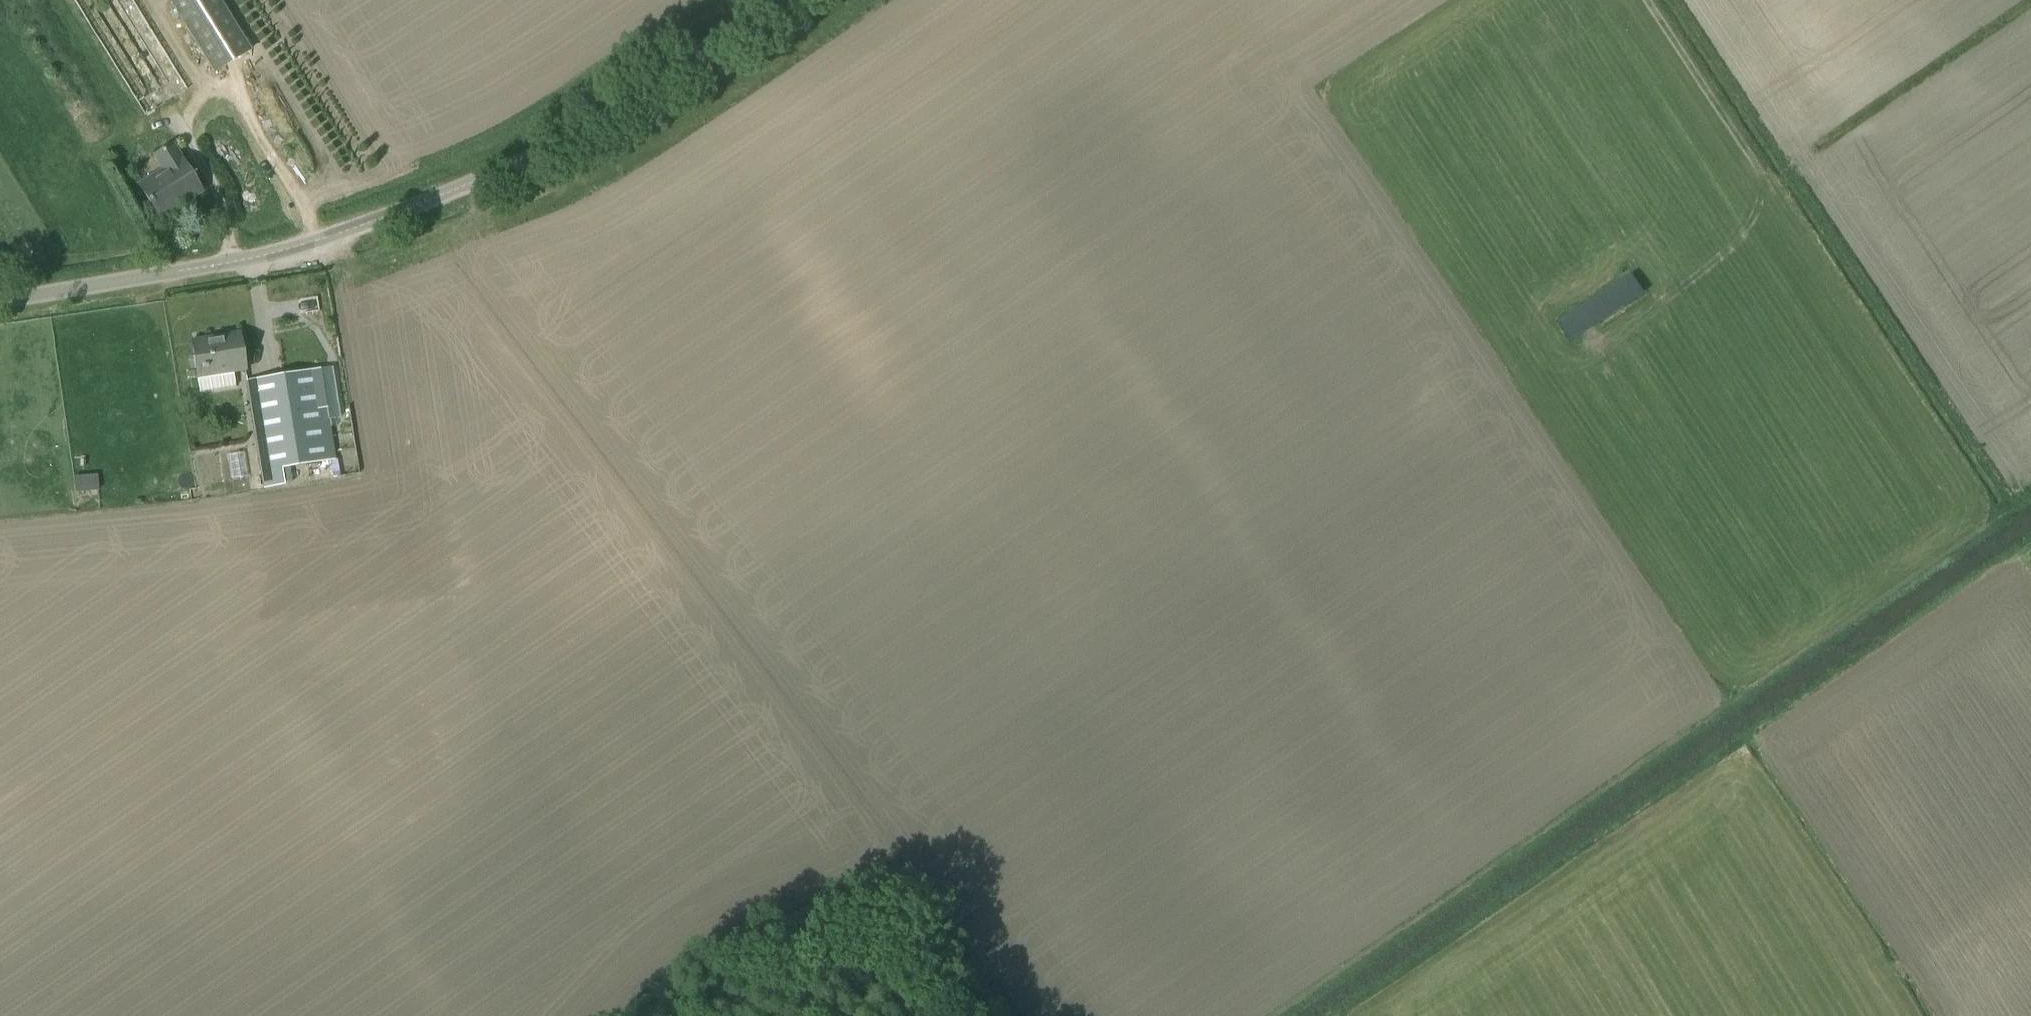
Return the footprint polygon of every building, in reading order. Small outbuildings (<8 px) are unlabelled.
[(120,70),(147,113),(189,87),(134,0),(76,0),(120,70)] [(220,0),(170,0),(203,55),(214,71),(250,49),(239,32),(220,0)] [(154,153),(163,169),(139,184),(148,200),(159,217),(201,191),(190,174),(171,143),(154,153)] [(253,177),(237,181),(246,216),(261,212),(253,177)] [(1632,273),(1558,322),(1570,341),(1645,292),(1632,273)] [(239,332),(191,340),(194,356),(189,357),(191,369),(196,368),(200,392),(231,387),(228,372),(245,369),(239,332)] [(320,368),(246,380),(250,399),(257,448),(261,471),(264,488),(285,484),(283,468),(330,460),(334,460),(323,388),(320,368)] [(334,460),(330,460),(333,476),(340,475),(337,459),(334,460)]
